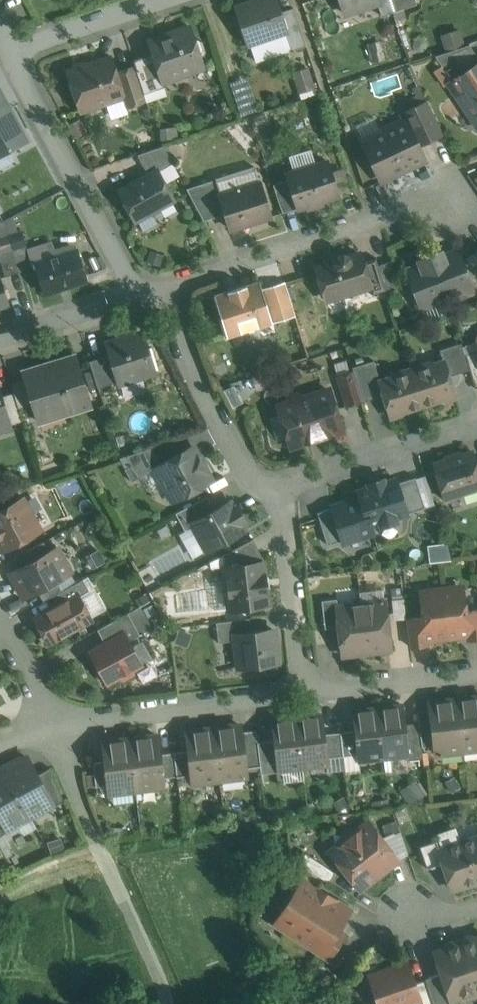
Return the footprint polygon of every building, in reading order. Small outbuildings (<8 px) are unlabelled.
[(235,7),(247,44),(284,31),(286,31),(280,12),(275,0),(258,0),(235,7)] [(344,13),(377,3),(378,2),(377,0),(339,0),(344,13)] [(378,2),(377,3),(381,16),(394,12),(390,0),(377,0),(378,2)] [(394,12),(416,4),(415,0),(390,0),(394,12)] [(293,8),(280,12),(286,31),(284,31),(291,51),(306,46),(293,8)] [(187,26),(171,31),(173,35),(150,43),(153,53),(162,79),(163,78),(201,66),(198,58),(203,56),(205,51),(202,42),(197,39),(193,41),(187,26)] [(440,35),(445,52),(465,45),(460,28),(440,35)] [(434,55),(451,80),(476,63),(476,56),(469,44),(465,45),(445,52),(434,55)] [(153,53),(132,60),(134,66),(143,94),(166,87),(163,78),(162,79),(153,53)] [(88,65),(83,63),(73,66),(71,71),(68,72),(80,110),(82,109),(84,113),(106,106),(104,102),(122,96),(115,73),(109,58),(88,65)] [(451,80),(448,82),(476,126),(476,63),(451,80)] [(292,68),(299,95),(316,91),(309,64),(292,68)] [(146,100),(143,94),(134,66),(115,73),(122,96),(125,107),(133,105),(146,100)] [(231,78),(238,112),(255,109),(248,75),(231,78)] [(24,139),(0,95),(0,152),(24,139)] [(152,118),(146,100),(133,105),(139,123),(152,118)] [(404,120),(380,131),(382,135),(364,143),(381,179),(424,159),(417,144),(442,132),(427,100),(400,112),(404,120)] [(163,145),(137,154),(149,175),(157,170),(157,171),(172,163),(163,145)] [(311,150),(289,156),(294,171),(293,172),(289,179),(298,208),(338,195),(327,161),(315,165),(311,150)] [(149,175),(120,190),(135,219),(148,213),(153,214),(159,211),(160,206),(172,199),(157,171),(157,170),(149,175)] [(216,179),(186,188),(203,220),(225,214),(219,195),(221,194),(216,179)] [(289,179),(273,184),(282,213),(298,208),(289,179)] [(221,194),(219,195),(225,214),(230,229),(270,217),(260,182),(221,194)] [(16,225),(13,216),(0,219),(0,229),(16,225)] [(21,230),(8,234),(12,248),(25,244),(21,230)] [(0,236),(0,252),(12,248),(8,234),(0,236)] [(25,244),(12,248),(19,271),(33,267),(25,244)] [(0,252),(0,261),(4,276),(19,271),(12,248),(0,252)] [(76,249),(34,262),(44,293),(86,280),(76,249)] [(457,249),(442,255),(441,250),(429,255),(446,298),(472,288),(457,249)] [(343,254),(337,256),(334,262),(316,267),(319,278),(317,282),(321,296),(326,298),(326,299),(369,285),(370,285),(362,261),(360,254),(349,257),(343,254)] [(429,255),(417,259),(419,264),(405,270),(420,309),(446,298),(429,255)] [(376,257),(362,261),(370,285),(369,285),(371,294),(386,290),(378,265),(376,257)] [(391,261),(378,265),(386,290),(386,292),(399,288),(391,261)] [(8,304),(0,278),(0,307),(8,304)] [(259,281),(213,295),(227,337),(272,323),(262,288),(259,281)] [(284,281),(262,288),(272,323),(295,316),(284,281)] [(153,370),(142,334),(107,345),(110,354),(118,381),(153,370)] [(461,342),(439,349),(443,360),(444,360),(448,376),(470,369),(465,354),(461,342)] [(465,354),(470,369),(476,388),(476,348),(465,354)] [(110,354),(89,360),(97,386),(97,387),(118,381),(110,354)] [(74,355),(23,370),(25,378),(33,403),(39,422),(90,405),(74,355)] [(373,360),(352,367),(353,371),(362,401),(383,395),(379,381),(380,380),(373,360)] [(443,360),(411,370),(422,405),(454,395),(448,376),(444,360),(443,360)] [(82,373),(87,389),(96,387),(91,370),(82,373)] [(380,380),(379,381),(383,395),(389,415),(422,405),(411,370),(380,380)] [(362,401),(353,371),(337,376),(347,406),(362,401)] [(25,378),(10,383),(18,408),(33,403),(25,378)] [(329,390),(301,399),(300,396),(289,399),(290,403),(278,407),(290,446),(303,442),(303,443),(333,434),(332,432),(341,429),(329,390)] [(0,396),(0,398),(8,425),(21,421),(18,409),(12,392),(0,396)] [(8,425),(0,398),(0,428),(8,425)] [(152,446),(126,454),(131,464),(124,468),(131,480),(157,466),(157,465),(160,463),(152,446)] [(160,463),(157,465),(157,466),(166,483),(165,488),(169,497),(175,498),(210,480),(192,446),(160,463)] [(434,463),(444,497),(449,500),(455,498),(458,493),(476,487),(476,467),(476,463),(472,451),(434,463)] [(396,514),(433,503),(423,469),(370,485),(372,491),(315,507),(327,548),(400,527),(396,514)] [(0,493),(0,510),(17,501),(11,490),(0,493)] [(207,495),(175,512),(184,530),(193,525),(191,521),(214,509),(207,495)] [(0,510),(0,543),(3,549),(6,547),(12,558),(28,549),(22,539),(41,529),(32,513),(30,514),(21,499),(17,501),(0,510)] [(214,509),(191,521),(193,525),(206,549),(245,529),(241,522),(244,520),(236,506),(234,508),(230,501),(214,509)] [(253,538),(223,554),(225,566),(262,561),(261,556),(253,538)] [(28,549),(12,558),(17,568),(49,551),(43,541),(28,549)] [(49,551),(17,568),(21,575),(14,579),(24,596),(69,571),(56,548),(49,551)] [(262,561),(225,566),(230,608),(267,603),(262,561)] [(82,578),(50,596),(56,606),(77,595),(78,596),(88,590),(82,578)] [(454,588),(441,589),(447,637),(459,635),(459,633),(467,632),(468,632),(466,612),(464,596),(463,591),(458,588),(454,588)] [(441,589),(428,591),(424,592),(421,596),(420,601),(422,617),(424,637),(426,637),(434,636),(434,638),(447,637),(441,589)] [(56,606),(35,618),(48,642),(90,619),(78,596),(77,595),(56,606)] [(404,595),(392,596),(395,620),(406,619),(404,595)] [(336,598),(321,600),(325,628),(339,627),(336,607),(337,607),(336,598)] [(384,601),(360,604),(366,652),(390,649),(384,601)] [(337,607),(336,607),(339,627),(342,654),(366,652),(360,604),(337,607)] [(466,612),(468,632),(467,632),(468,640),(476,639),(476,610),(466,612)] [(127,612),(97,629),(104,643),(124,632),(129,640),(139,635),(127,612)] [(249,617),(215,621),(218,642),(235,639),(235,633),(250,631),(249,617)] [(422,617),(406,619),(410,647),(427,645),(426,637),(424,637),(422,617)] [(250,631),(235,633),(235,639),(239,667),(276,662),(273,629),(250,631)] [(104,643),(89,651),(106,683),(120,675),(126,676),(131,674),(133,668),(141,664),(129,640),(124,632),(104,643)] [(456,700),(462,750),(476,748),(476,697),(456,700)] [(456,700),(428,703),(429,710),(433,746),(434,754),(462,750),(456,700)] [(402,706),(377,709),(383,757),(406,754),(407,754),(404,725),(402,706)] [(377,709),(353,712),(355,731),(358,754),(359,760),(383,757),(377,709)] [(429,710),(417,711),(419,723),(422,747),(433,746),(429,710)] [(321,716),(297,718),(302,766),(327,763),(326,758),(323,734),(321,716)] [(297,718),(272,721),(274,740),(278,769),(279,769),(302,766),(297,718)] [(419,723),(404,725),(407,754),(406,754),(407,760),(423,758),(422,747),(419,723)] [(240,725),(213,728),(219,779),(246,776),(245,768),(241,732),(240,725)] [(213,728),(185,732),(188,751),(191,774),(192,782),(219,779),(213,728)] [(255,730),(241,732),(245,768),(260,766),(257,742),(255,730)] [(355,731),(340,733),(343,756),(358,754),(355,731)] [(340,733),(323,734),(326,758),(343,756),(340,733)] [(157,735),(129,738),(135,789),(163,786),(162,778),(159,754),(157,735)] [(129,738),(102,742),(104,760),(107,785),(108,792),(135,789),(129,738)] [(274,740),(257,742),(260,766),(261,774),(279,772),(279,769),(278,769),(274,740)] [(188,751),(173,752),(176,776),(191,774),(188,751)] [(173,752),(159,754),(162,778),(176,776),(173,752)] [(26,757),(4,769),(29,816),(51,804),(46,796),(48,795),(36,775),(26,757)] [(104,760),(92,762),(95,786),(107,785),(104,760)] [(49,768),(36,775),(48,795),(46,796),(51,804),(52,807),(63,800),(49,768)] [(4,769),(0,771),(0,818),(7,831),(9,830),(8,830),(17,825),(16,823),(29,816),(4,769)] [(406,800),(422,796),(418,781),(402,786),(406,800)] [(398,860),(368,822),(349,837),(379,875),(398,860)] [(438,850),(443,863),(452,890),(476,881),(476,836),(439,849),(438,850)] [(379,875),(349,837),(330,852),(360,890),(379,875)] [(436,840),(419,846),(427,869),(443,863),(438,850),(439,849),(436,840)] [(335,873),(305,853),(298,863),(328,883),(335,873)] [(350,911),(304,880),(280,917),(290,923),(285,930),(328,958),(344,934),(337,930),(350,911)] [(474,940),(472,943),(461,947),(476,994),(476,938),(474,940)] [(461,947),(450,951),(447,949),(434,953),(441,974),(450,1000),(451,1000),(461,996),(465,998),(476,994),(461,947)] [(369,975),(379,1003),(408,1003),(409,1003),(420,1000),(414,983),(407,962),(369,975)] [(426,979),(434,1003),(453,1003),(451,1000),(450,1000),(441,974),(426,979)] [(426,979),(414,983),(420,1000),(409,1003),(434,1003),(426,979)]
